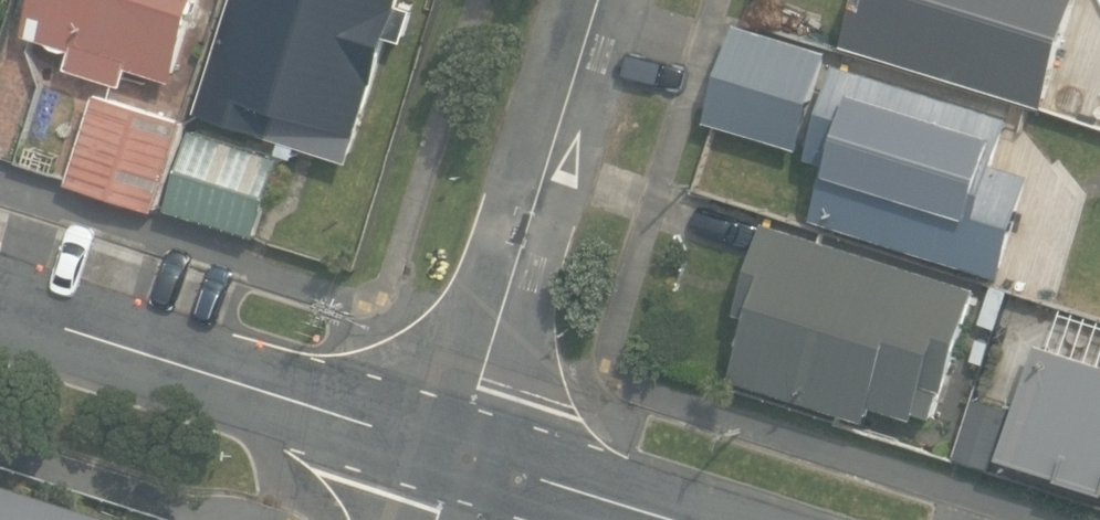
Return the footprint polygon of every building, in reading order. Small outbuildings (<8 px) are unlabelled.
[(24,33),(49,41),(52,46),(59,49),(66,50),(72,46),(66,68),(123,85),(129,65),(173,80),(198,0),(34,0),(24,33)] [(196,110),(280,140),(276,153),(294,159),(298,145),(349,162),(388,36),(404,41),(415,6),(401,2),(401,0),(231,0),(196,110)] [(841,44),(1043,108),(1077,0),(855,0),(841,44)] [(799,149),(829,50),(736,22),(706,121),(799,149)] [(992,161),(1007,113),(836,61),(808,156),(829,162),(812,217),(1001,277),(1030,172),(992,161)] [(183,120),(96,92),(66,183),(154,211),(183,120)] [(166,208),(255,237),(278,156),(191,129),(166,208)] [(976,285),(766,219),(736,308),(749,312),(732,376),(866,420),(871,403),(913,418),(915,412),(935,418),(976,285)] [(1057,477),(1099,490),(1099,361),(1036,341),(999,455),(1058,474),(1057,477)] [(0,483),(0,519),(114,519),(0,483)]
